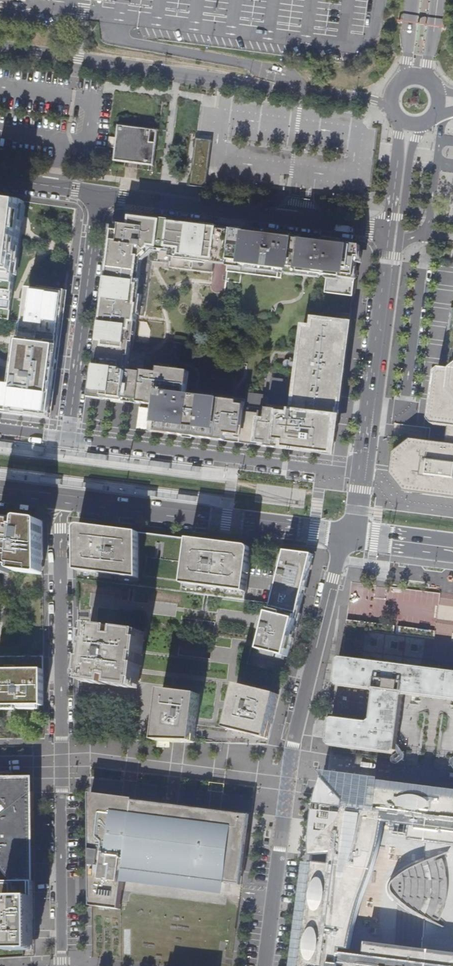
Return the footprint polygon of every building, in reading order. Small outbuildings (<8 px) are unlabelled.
[(117,125),(113,161),(153,166),(157,130),(117,125)] [(212,140),(196,138),(190,185),(206,187),(206,181),(212,140)] [(10,320),(13,295),(20,234),(25,202),(0,198),(0,319),(10,320)] [(114,231),(99,347),(115,349),(133,351),(138,315),(144,316),(151,260),(164,262),(163,267),(169,268),(169,270),(212,275),(218,228),(185,224),(134,217),(131,219),(123,224),(114,231)] [(325,242),(231,230),(226,271),(281,278),(282,270),(327,276),(325,293),(353,296),(354,288),(356,274),(359,248),(360,246),(325,242)] [(50,419),(54,382),(61,333),(66,293),(29,289),(17,385),(0,382),(0,412),(50,419)] [(441,369),(450,370),(452,344),(452,310),(449,309),(441,369)] [(108,369),(97,367),(93,397),(144,404),(148,404),(154,405),(151,431),(167,433),(197,437),(227,441),(333,455),(335,443),(340,404),(351,314),(338,312),(336,323),(316,320),(315,329),(306,328),(298,384),(271,381),(270,395),(247,393),(246,403),(186,395),(189,372),(159,368),(158,375),(127,371),(127,368),(117,367),(117,370),(108,369)] [(450,370),(441,369),(436,373),(430,420),(434,426),(448,428),(445,447),(411,443),(396,455),(394,475),(405,490),(452,497),(452,344),(450,370)] [(0,515),(0,519),(15,521),(15,526),(18,526),(19,517),(0,515)] [(9,574),(10,566),(15,567),(14,571),(40,574),(41,573),(42,572),(42,569),(41,521),(41,520),(40,519),(19,517),(18,526),(15,526),(15,521),(0,519),(0,572),(9,574)] [(79,580),(247,601),(253,550),(253,549),(252,548),(250,547),(211,542),(120,531),(81,526),(79,526),(78,528),(79,580)] [(308,580),(314,555),(300,553),(286,551),(262,651),(289,658),(296,630),(308,580)] [(452,700),(452,633),(444,632),(435,631),(347,620),(343,657),(338,660),(335,682),(338,686),(345,687),(345,690),(343,692),(341,694),(339,697),(337,701),(337,704),(338,707),(339,710),(340,713),(341,715),(341,718),(335,717),(330,720),(327,742),(331,746),(392,754),(396,751),(403,696),(405,694),(437,698),(452,700)] [(90,626),(83,682),(140,690),(147,633),(90,626)] [(43,669),(43,656),(0,656),(0,670),(43,669)] [(43,706),(43,669),(0,670),(0,706),(43,706)] [(279,695),(239,685),(228,730),(269,739),(273,723),(279,695)] [(163,689),(156,740),(194,741),(201,694),(163,689)] [(0,781),(0,798),(27,798),(33,794),(32,780),(0,781)] [(299,965),(341,965),(342,965),(452,965),(452,955),(368,944),(366,955),(343,953),(344,949),(345,946),(345,942),(346,939),(347,936),(348,932),(349,929),(350,925),(350,922),(351,919),(352,917),(352,915),(353,912),(354,909),(355,905),(357,902),(358,899),(359,896),(360,892),(361,889),(362,886),(364,882),(366,878),(367,875),(369,871),(370,867),(372,863),(373,859),(374,856),(374,855),(375,851),(376,848),(377,844),(378,840),(379,836),(380,832),(380,828),(381,820),(396,821),(395,827),(401,828),(401,822),(433,826),(432,836),(452,838),(452,795),(415,791),(373,785),(371,804),(363,803),(363,805),(359,804),(356,804),(356,802),(348,801),(329,780),(327,783),(326,787),(325,789),(325,791),(324,794),(323,798),(322,799),(322,802),(321,805),(320,809),(319,813),(319,816),(319,819),(318,821),(318,824),(318,827),(317,829),(317,832),(317,834),(317,836),(317,837),(317,839),(317,842),(317,845),(316,847),(316,850),(316,852),(316,855),(333,855),(332,864),(313,862),(304,925),(299,965)] [(92,907),(121,911),(124,883),(126,872),(226,885),(243,887),(252,814),(170,805),(134,801),(135,799),(91,793),(92,907)] [(33,882),(33,794),(27,798),(0,798),(0,882),(33,882)] [(451,875),(451,872),(450,869),(449,867),(448,864),(447,861),(446,858),(445,856),(443,853),(440,854),(437,854),(433,855),(430,856),(427,857),(424,858),(421,860),(418,861),(415,862),(412,864),(409,866),(407,867),(404,869),(401,871),(399,873),(397,875),(395,877),(393,879),(392,882),(392,885),(392,888),(393,890),(394,893),(395,895),(400,899),(402,901),(405,904),(407,906),(410,908),(412,910),(415,911),(418,913),(421,915),(424,916),(427,918),(430,919),(433,920),(436,921),(439,922),(441,920),(442,917),(444,915),(445,912),(447,910),(448,907),(449,904),(450,901),(450,898),(451,896),(451,893),(452,890),(452,887),(452,884),(452,881),(452,878),(451,875)] [(226,885),(126,872),(124,883),(225,896),(226,885)] [(33,882),(0,882),(0,902),(7,902),(7,939),(0,939),(0,959),(24,958),(24,950),(34,950),(34,937),(33,882)]
